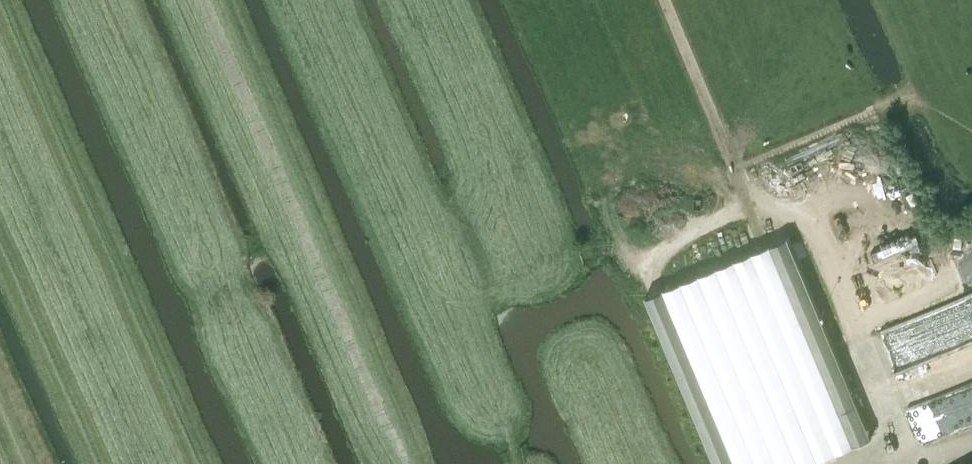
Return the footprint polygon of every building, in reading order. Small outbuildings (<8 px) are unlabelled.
[(872,436),(806,280),(788,236),(683,280),(646,295),(716,463),(805,463),(872,436)]
